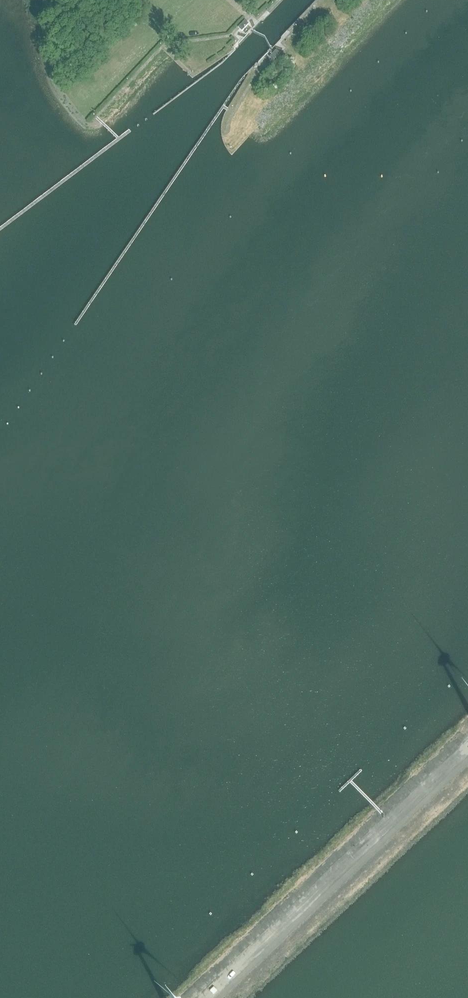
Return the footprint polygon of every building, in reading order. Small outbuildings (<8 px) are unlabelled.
[(238,27),(242,31),(249,24),(245,20),(238,27)] [(269,57),(274,61),(280,53),(276,49),(269,57)]
